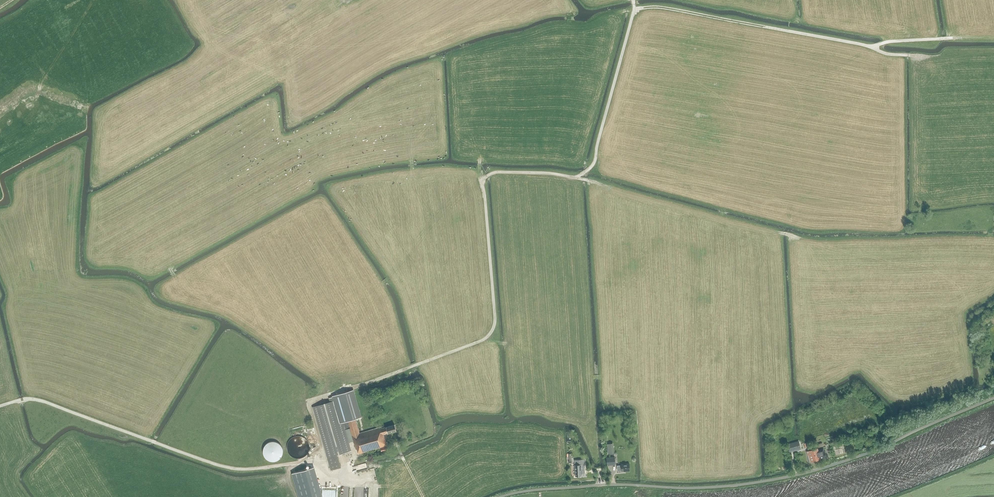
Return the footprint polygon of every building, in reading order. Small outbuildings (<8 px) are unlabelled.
[(397,431),(395,424),(382,428),(381,427),(359,433),(355,419),(361,417),(353,391),(329,398),(330,402),(313,407),(331,470),(341,467),(337,455),(351,451),(349,442),(354,441),(356,450),(357,449),(359,454),(380,448),(382,452),(388,450),(384,434),(388,433),(397,431)] [(298,436),(297,436),(295,436),(294,437),(292,437),(291,438),(290,439),(289,440),(288,442),(287,443),(287,445),(287,446),(287,448),(287,449),(287,451),(288,452),(289,453),(290,455),(291,456),(292,457),(293,457),(295,458),(296,458),(298,458),(299,458),(301,458),(302,458),(304,457),(305,456),(306,455),(307,454),(308,452),(309,451),(309,450),(309,448),(309,446),(309,445),(309,443),(308,442),(307,441),(307,439),(305,438),(304,438),(303,437),(301,436),(300,436),(298,436)] [(267,459),(270,461),(272,462),(276,461),(280,459),(283,454),(283,451),(282,448),(281,445),(278,442),(274,441),(270,442),(267,443),(264,446),(262,449),(262,452),(264,456),(267,459)] [(801,449),(798,441),(787,444),(789,452),(801,449)] [(818,450),(818,449),(816,445),(807,447),(808,451),(807,452),(808,455),(807,455),(809,462),(812,461),(811,461),(826,457),(824,451),(824,452),(823,449),(818,450)] [(607,465),(615,465),(615,457),(607,458),(607,465)] [(576,476),(582,476),(582,474),(585,473),(584,460),(575,461),(575,465),(576,476)] [(367,462),(353,465),(355,471),(368,468),(367,462)] [(314,467),(292,473),(295,483),(317,477),(314,467)]
